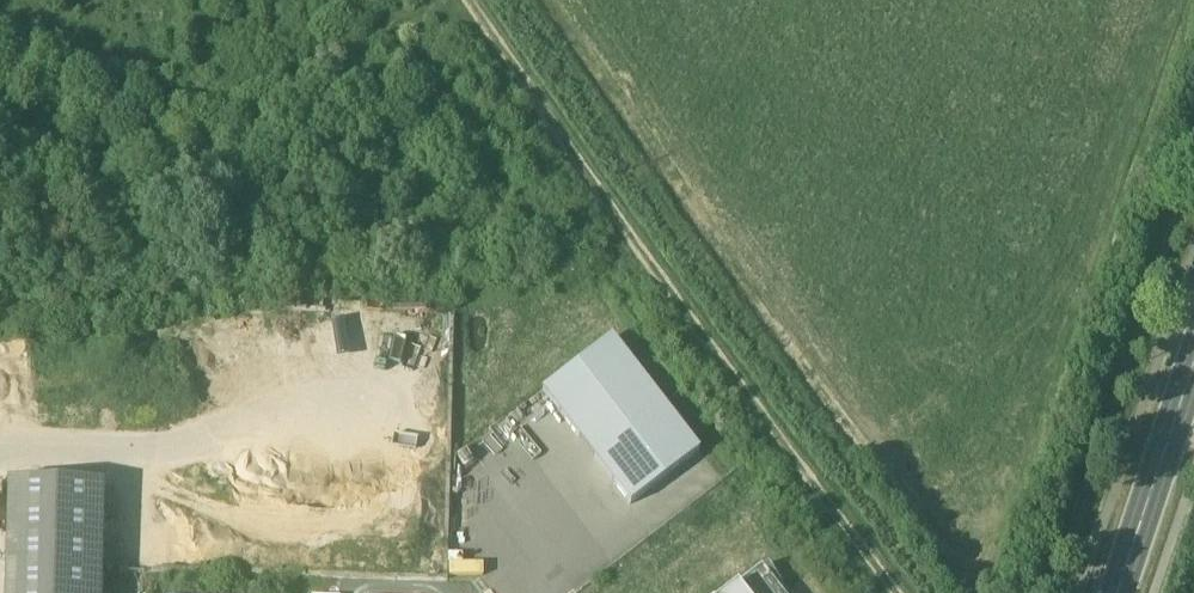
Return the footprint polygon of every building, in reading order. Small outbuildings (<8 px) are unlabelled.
[(631,506),(698,454),(613,346),(546,399),(631,506)] [(8,485),(5,592),(101,592),(104,487),(8,485)] [(762,568),(737,586),(742,592),(781,592),(762,568)]
